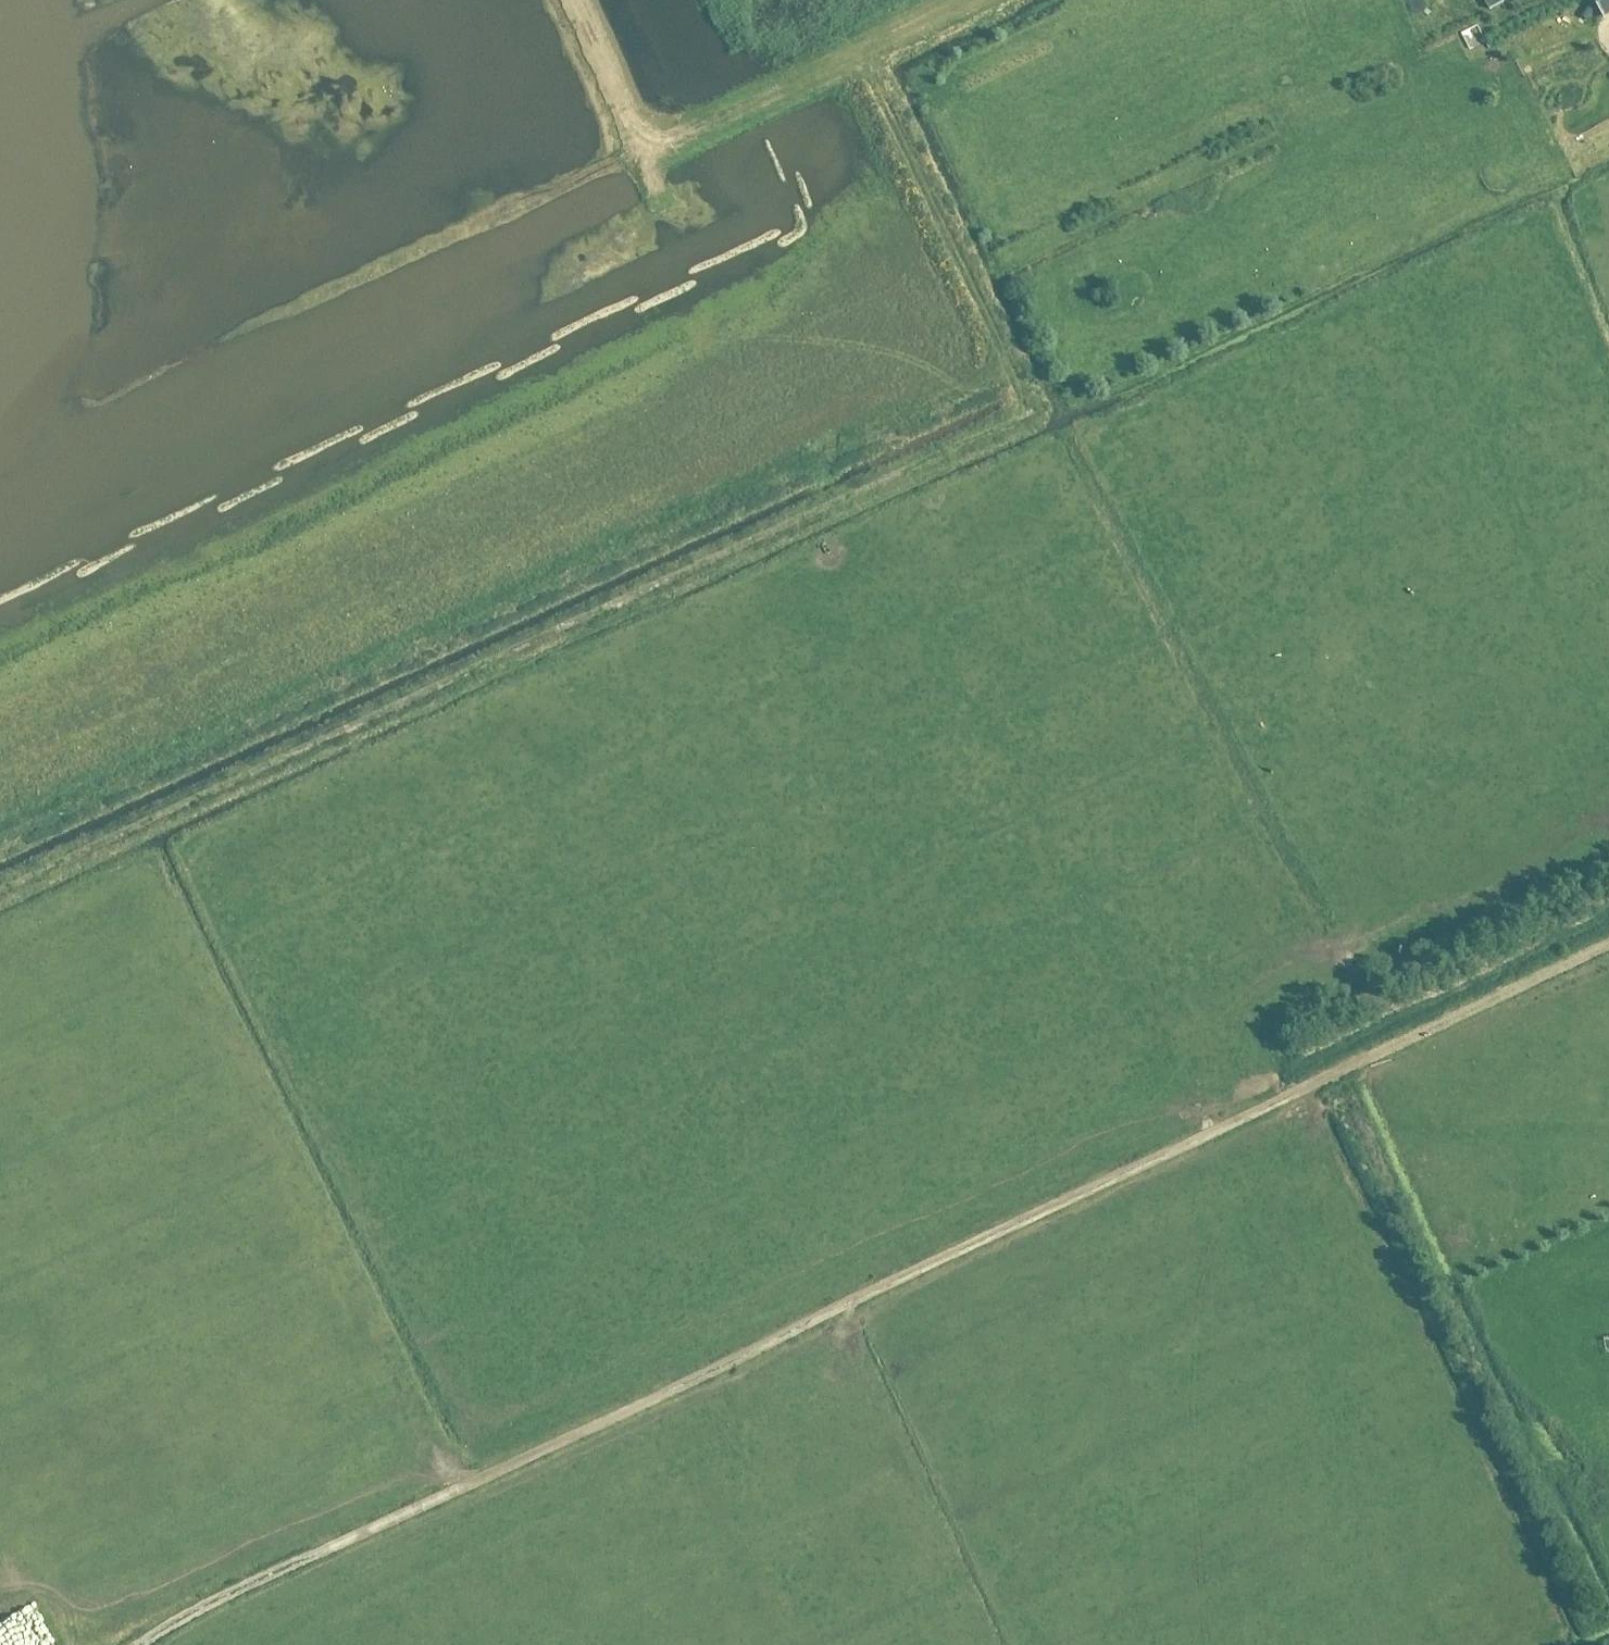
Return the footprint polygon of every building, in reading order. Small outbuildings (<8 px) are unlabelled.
[(1489,10),(1504,2),(1503,0),(1483,0),(1489,10)]
